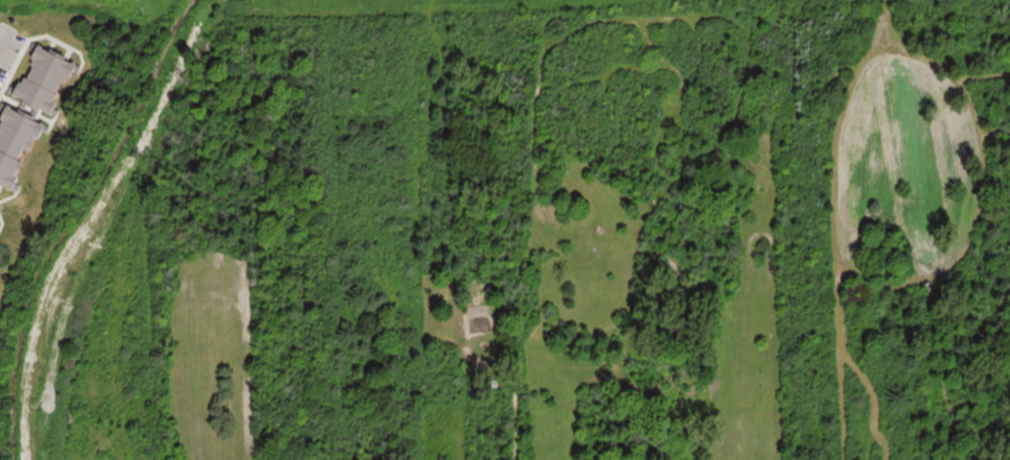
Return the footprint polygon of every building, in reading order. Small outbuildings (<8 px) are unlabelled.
[(18,97),(58,113),(79,61),(40,45),(18,97)] [(16,188),(48,122),(13,106),(0,133),(0,180),(16,188)] [(709,288),(716,301),(729,294),(722,281),(709,288)]
